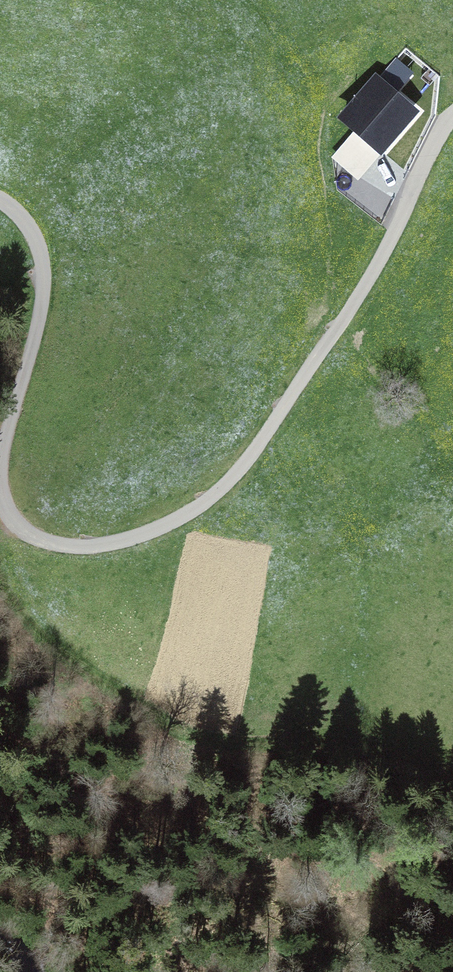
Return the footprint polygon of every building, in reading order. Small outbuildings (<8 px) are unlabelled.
[(347,119),(380,148),(384,144),(393,152),(404,140),(395,131),(411,113),(392,97),(410,77),(387,57),(369,76),(378,84),(347,119)]
